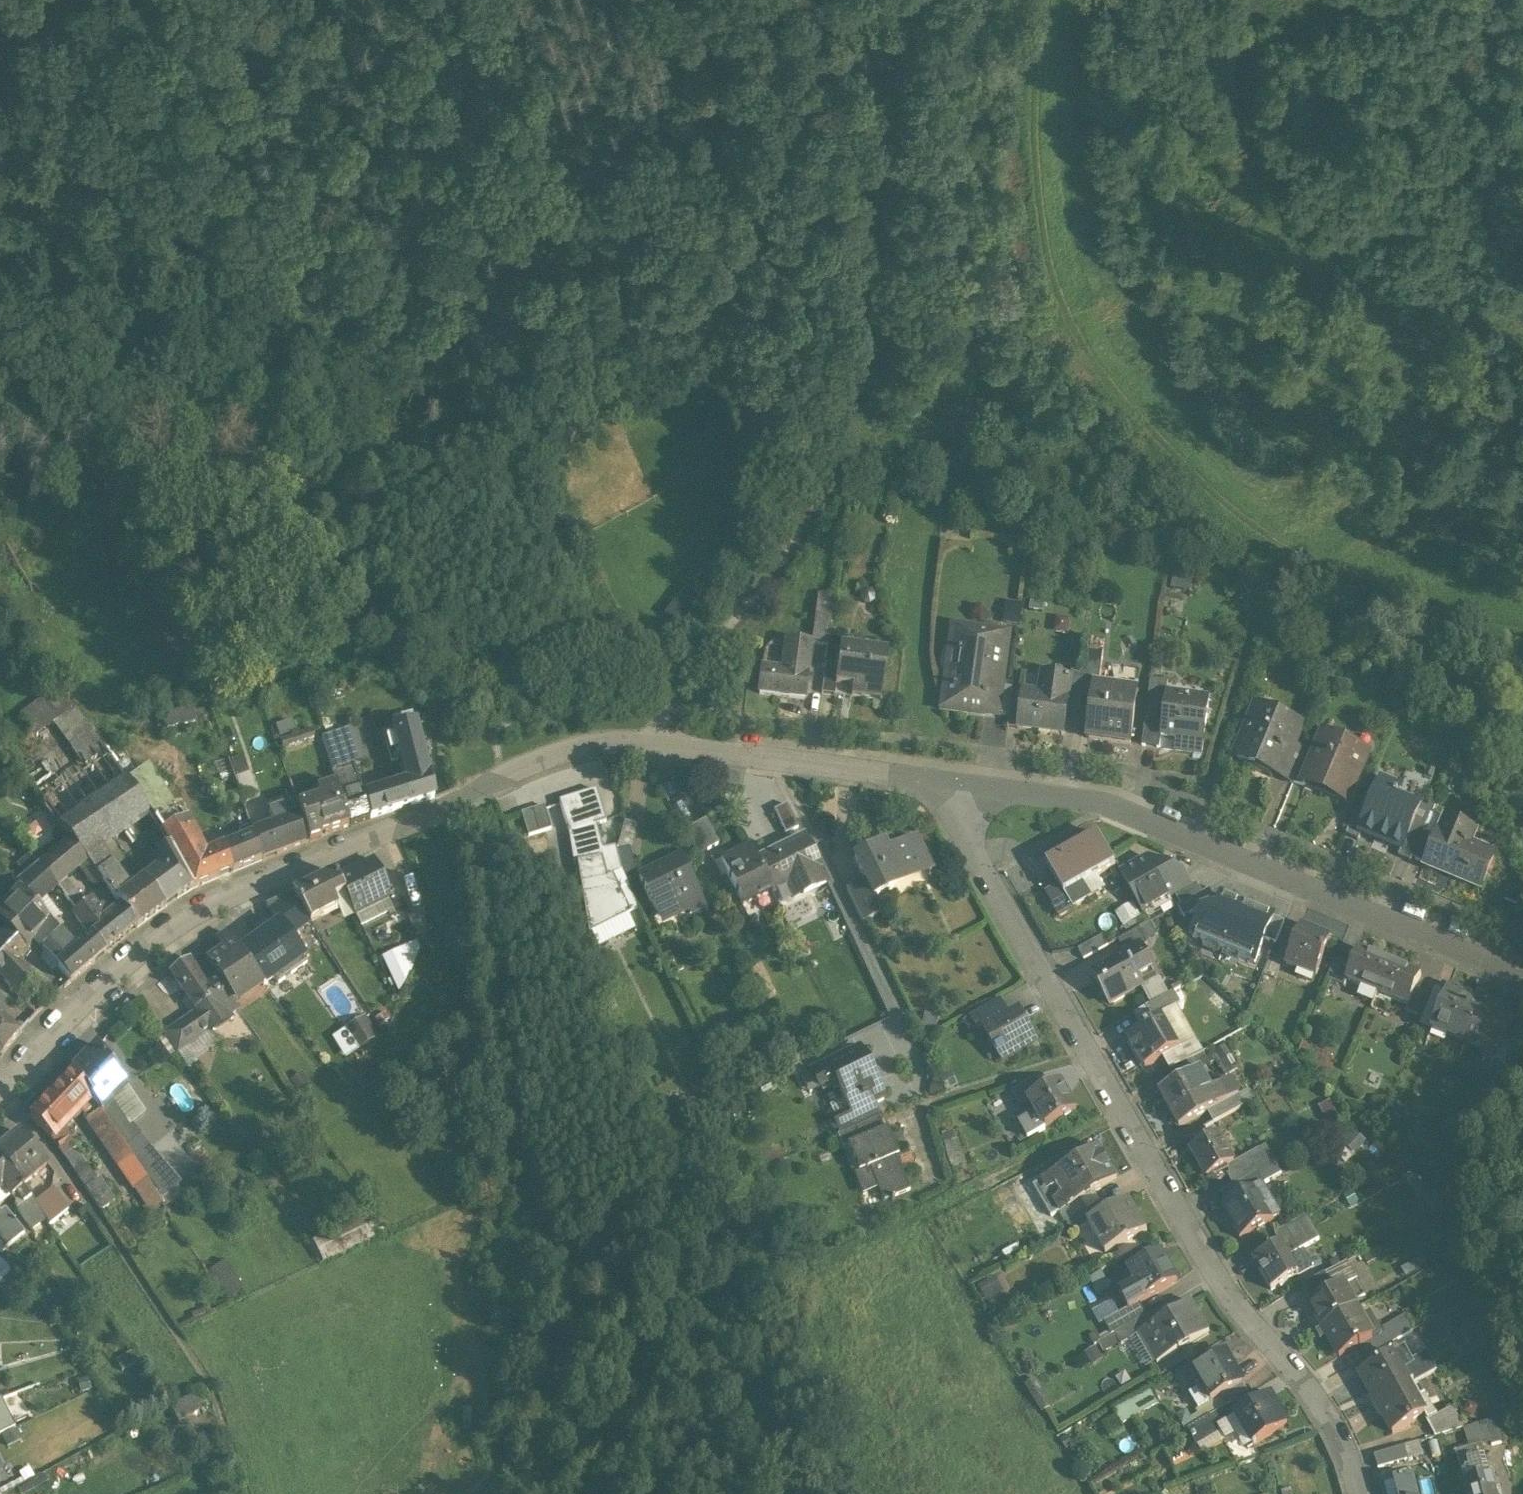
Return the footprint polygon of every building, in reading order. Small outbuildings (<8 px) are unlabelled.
[(1167,562),(1163,589),(1192,592),(1195,565),(1167,562)] [(818,597),(811,646),(827,648),(834,599),(818,597)] [(679,601),(665,618),(689,637),(703,620),(679,601)] [(1011,625),(1027,625),(1027,603),(1011,603),(1011,625)] [(978,637),(955,634),(952,656),(962,657),(960,672),(950,670),(946,699),(950,700),(949,709),(983,714),(987,686),(1001,688),(1007,637),(979,633),(978,637)] [(811,646),(785,643),(781,677),(761,674),(758,695),(804,701),(811,646)] [(887,654),(840,647),(837,667),(834,687),(836,687),(852,689),(851,699),(864,701),(866,691),(882,693),(887,654)] [(1082,681),(1080,697),(1092,699),(1094,684),(1099,685),(1103,653),(1086,651),(1082,681)] [(837,667),(825,665),(821,695),(834,697),(836,687),(834,687),(837,667)] [(1045,696),(1024,693),(1022,701),(1019,730),(1063,736),(1068,706),(1071,679),(1048,676),(1045,696)] [(1082,681),(1071,679),(1068,706),(1079,708),(1080,697),(1082,681)] [(1151,682),(1147,714),(1164,716),(1167,696),(1169,685),(1151,682)] [(1099,685),(1094,684),(1092,699),(1087,739),(1130,745),(1138,690),(1136,690),(1135,693),(1114,690),(1114,687),(1099,685)] [(1001,688),(987,686),(983,714),(1009,717),(1011,700),(1012,690),(1001,688)] [(21,720),(35,740),(75,709),(53,694),(21,720)] [(1192,700),(1167,696),(1164,716),(1161,737),(1180,740),(1178,752),(1202,755),(1209,707),(1191,704),(1192,700)] [(1022,701),(1011,700),(1009,717),(1007,728),(1019,730),(1022,701)] [(1272,720),(1257,714),(1259,708),(1257,708),(1246,733),(1247,736),(1237,760),(1255,767),(1257,763),(1272,769),(1270,774),(1292,783),(1302,759),(1306,751),(1294,747),(1303,726),(1274,715),(1272,720)] [(192,711),(163,717),(166,729),(194,723),(192,711)] [(1160,749),(1161,737),(1164,716),(1147,714),(1142,746),(1160,749)] [(423,726),(421,717),(401,721),(403,730),(415,727),(418,740),(431,739),(431,727),(423,726)] [(282,724),(286,744),(303,740),(299,721),(282,724)] [(418,740),(415,727),(403,730),(398,732),(397,732),(403,755),(403,756),(408,785),(413,806),(433,800),(423,758),(418,740)] [(321,738),(333,776),(354,769),(361,767),(349,729),(321,738)] [(1313,764),(1305,783),(1307,784),(1347,801),(1368,753),(1325,735),(1313,764)] [(7,761),(59,828),(126,783),(106,755),(68,783),(35,740),(7,761)] [(1313,764),(1302,759),(1292,783),(1305,788),(1307,784),(1305,783),(1313,764)] [(150,767),(126,783),(143,807),(165,792),(150,767)] [(359,785),(354,769),(333,776),(338,791),(359,785)] [(234,779),(242,802),(259,796),(251,773),(234,779)] [(1424,799),(1381,782),(1368,814),(1360,834),(1361,835),(1401,851),(1403,852),(1415,821),(1422,805),(1424,799)] [(59,828),(83,858),(96,849),(148,815),(143,807),(126,783),(59,828)] [(310,803),(297,808),(309,842),(321,838),(321,836),(371,819),(363,795),(341,802),(338,791),(336,785),(316,791),(320,803),(311,806),(310,803)] [(359,785),(338,791),(341,802),(363,795),(359,785)] [(394,785),(363,795),(371,819),(413,806),(408,785),(395,790),(394,785)] [(606,821),(595,791),(560,802),(570,833),(589,827),(596,825),(606,821)] [(184,823),(165,792),(143,807),(148,815),(161,834),(162,833),(184,823)] [(291,805),(269,813),(274,826),(253,834),(254,839),(262,860),(306,844),(291,805)] [(1415,821),(1426,826),(1432,813),(1433,810),(1422,805),(1415,821)] [(774,811),(785,834),(797,828),(786,806),(774,811)] [(522,813),(528,835),(550,829),(543,807),(522,813)] [(1357,809),(1346,837),(1358,842),(1361,835),(1360,834),(1368,814),(1357,809)] [(1426,826),(1423,834),(1436,839),(1445,818),(1432,813),(1426,826)] [(1494,859),(1467,848),(1474,830),(1445,818),(1436,839),(1425,865),(1423,869),(1481,892),(1494,859)] [(708,821),(684,833),(697,859),(720,846),(708,821)] [(1426,826),(1415,821),(1403,852),(1401,851),(1398,858),(1411,863),(1412,860),(1423,834),(1426,826)] [(216,878),(194,838),(184,823),(162,833),(171,847),(172,850),(194,888),(216,878)] [(600,855),(616,852),(615,848),(603,849),(596,825),(589,827),(596,856),(600,855)] [(589,827),(570,833),(573,863),(577,863),(597,859),(596,856),(589,827)] [(622,827),(616,852),(622,875),(635,872),(629,849),(634,830),(622,827)] [(1425,865),(1436,839),(1423,834),(1412,860),(1425,865)] [(1098,836),(1046,865),(1059,887),(1072,910),(1092,899),(1084,885),(1116,867),(1098,836)] [(254,839),(223,851),(232,872),(262,860),(254,839)] [(802,840),(756,863),(771,893),(772,895),(786,888),(793,901),(824,885),(802,840)] [(915,841),(887,855),(883,847),(854,861),(865,882),(873,899),(874,898),(891,890),(889,886),(913,874),(912,871),(927,864),(915,841)] [(83,858),(70,844),(41,868),(57,888),(58,888),(66,881),(78,871),(87,864),(83,858)] [(172,850),(171,847),(156,858),(159,862),(163,867),(159,869),(158,871),(178,898),(194,888),(172,850)] [(96,849),(83,858),(87,864),(97,876),(109,867),(96,849)] [(616,852),(600,855),(606,879),(622,875),(616,852)] [(735,855),(720,862),(742,907),(744,906),(743,905),(769,892),(770,894),(771,893),(756,863),(751,852),(736,859),(735,855)] [(597,859),(577,863),(581,883),(606,879),(600,855),(596,856),(597,859)] [(689,874),(681,858),(638,879),(656,915),(683,902),(690,916),(705,909),(688,875),(689,874)] [(382,881),(373,861),(337,879),(344,895),(355,916),(391,898),(382,881)] [(1183,877),(1148,861),(1122,875),(1144,913),(1175,896),(1189,888),(1183,877)] [(97,876),(87,864),(78,871),(94,888),(102,882),(97,876)] [(131,891),(111,866),(109,867),(97,876),(102,882),(117,901),(131,891)] [(57,888),(41,868),(18,886),(36,906),(57,888)] [(131,891),(117,901),(124,911),(137,928),(178,898),(158,871),(131,891)] [(334,874),(292,894),(310,923),(338,909),(334,901),(333,901),(344,895),(337,879),(334,874)] [(396,874),(382,881),(391,898),(394,904),(403,899),(396,874)] [(606,879),(581,883),(589,932),(637,908),(622,875),(606,879)] [(66,881),(58,888),(65,898),(74,892),(66,881)] [(865,882),(846,892),(857,915),(877,906),(874,898),(873,899),(865,882)] [(1189,888),(1175,896),(1181,906),(1202,894),(1196,884),(1189,888)] [(1072,910),(1059,887),(1046,895),(1059,918),(1072,910)] [(1210,890),(1202,894),(1181,906),(1177,908),(1184,919),(1216,901),(1210,890)] [(84,906),(74,892),(65,898),(76,912),(84,906)] [(334,901),(338,909),(344,922),(355,916),(344,895),(334,901)] [(1274,918),(1223,898),(1216,912),(1209,909),(1202,913),(1193,939),(1255,965),(1265,941),(1274,918)] [(76,912),(74,914),(83,927),(100,913),(90,901),(84,906),(76,912)] [(12,932),(11,933),(26,949),(35,940),(43,949),(59,934),(36,907),(12,932)] [(112,920),(104,910),(100,913),(83,927),(91,937),(105,953),(137,928),(124,911),(112,920)] [(409,918),(415,938),(426,935),(420,915),(409,918)] [(1274,918),(1265,941),(1276,945),(1285,923),(1274,918)] [(15,960),(16,959),(26,949),(11,933),(12,932),(4,924),(0,928),(0,974),(15,960)] [(1126,955),(1127,957),(1159,939),(1150,924),(1118,941),(1126,955)] [(307,964),(279,925),(240,953),(242,957),(260,982),(264,987),(275,979),(278,984),(307,964)] [(1330,940),(1301,928),(1286,964),(1316,976),(1330,940)] [(59,934),(43,949),(59,967),(58,968),(71,983),(105,953),(91,937),(77,950),(60,932),(59,934)] [(240,953),(226,934),(216,941),(223,950),(232,963),(241,956),(240,953)] [(1102,937),(1078,950),(1084,961),(1108,947),(1102,937)] [(242,957),(241,956),(232,963),(223,950),(206,962),(210,967),(226,991),(233,1002),(253,989),(252,987),(260,982),(242,957)] [(397,951),(381,958),(391,979),(407,971),(397,951)] [(1390,964),(1358,951),(1352,965),(1346,981),(1347,982),(1378,994),(1390,964)] [(1126,955),(1092,975),(1109,1006),(1144,986),(1127,957),(1126,955)] [(1352,965),(1336,958),(1327,981),(1344,988),(1347,982),(1346,981),(1352,965)] [(16,959),(15,960),(0,974),(27,1003),(42,988),(16,959)] [(196,975),(187,962),(171,973),(196,1010),(211,1000),(196,975)] [(1421,977),(1390,964),(1378,994),(1408,1006),(1409,1007),(1415,991),(1421,977)] [(226,991),(210,967),(196,975),(211,1000),(226,991)] [(1482,1002),(1449,988),(1447,994),(1432,1031),(1465,1044),(1482,1002)] [(1420,1026),(1432,1031),(1447,994),(1435,989),(1432,997),(1423,1020),(1420,1026)] [(211,1000),(196,1010),(212,1033),(225,1025),(224,1023),(227,1021),(225,1018),(238,1009),(233,1002),(226,991),(211,1000)] [(1432,997),(1415,991),(1409,1007),(1408,1006),(1405,1013),(1423,1020),(1432,997)] [(1154,1020),(1161,1016),(1179,1006),(1180,1005),(1173,993),(1147,1008),(1154,1020)] [(1515,1015),(1482,1002),(1465,1044),(1483,1051),(1485,1046),(1498,1052),(1500,1052),(1505,1040),(1515,1015)] [(1163,1020),(1179,1051),(1197,1041),(1179,1006),(1161,1016),(1163,1020)] [(212,1033),(196,1010),(162,1032),(185,1066),(219,1043),(212,1033)] [(971,1033),(982,1027),(981,1026),(986,1023),(980,1013),(965,1022),(971,1033)] [(1020,1013),(1006,1020),(1002,1014),(986,1023),(981,1026),(982,1027),(999,1057),(1002,1064),(1038,1044),(1020,1013)] [(0,1019),(0,1052),(3,1054),(19,1035),(0,1019)] [(1163,1020),(1128,1039),(1145,1069),(1163,1059),(1179,1051),(1163,1020)] [(363,1022),(348,1031),(358,1048),(374,1039),(363,1022)] [(1516,1044),(1505,1040),(1500,1052),(1498,1052),(1494,1062),(1507,1067),(1516,1044)] [(1204,1054),(1197,1041),(1179,1051),(1163,1059),(1171,1073),(1172,1072),(1192,1061),(1204,1054)] [(1192,1061),(1199,1072),(1202,1070),(1214,1063),(1223,1078),(1240,1068),(1225,1042),(1204,1054),(1192,1061)] [(125,1087),(98,1047),(73,1073),(91,1099),(100,1113),(101,1113),(111,1102),(125,1087)] [(851,1117),(873,1106),(884,1101),(858,1050),(811,1073),(819,1090),(834,1083),(851,1117)] [(1172,1072),(1178,1083),(1190,1076),(1190,1077),(1199,1072),(1192,1061),(1172,1072)] [(1190,1078),(1189,1078),(1200,1098),(1202,1097),(1210,1112),(1242,1094),(1233,1079),(1213,1090),(1202,1070),(1199,1072),(1190,1077),(1190,1078)] [(91,1099),(73,1073),(30,1118),(52,1139),(61,1129),(91,1099)] [(302,1073),(288,1082),(298,1098),(312,1088),(302,1073)] [(1178,1083),(1159,1093),(1179,1129),(1208,1113),(1210,1112),(1202,1097),(1200,1098),(1189,1078),(1190,1078),(1190,1077),(1190,1076),(1178,1083)] [(1037,1081),(1013,1094),(1021,1107),(1025,1104),(1029,1102),(1044,1093),(1037,1081)] [(1044,1093),(1029,1102),(1037,1116),(1020,1126),(1028,1141),(1043,1132),(1077,1113),(1060,1084),(1044,1093)] [(127,1122),(133,1129),(145,1116),(125,1087),(111,1102),(127,1122)] [(1210,1112),(1208,1113),(1214,1124),(1255,1101),(1249,1090),(1242,1094),(1210,1112)] [(132,1158),(115,1135),(114,1132),(100,1113),(91,1099),(61,1129),(85,1165),(97,1182),(132,1158)] [(127,1122),(111,1102),(101,1113),(114,1132),(127,1122)] [(835,1124),(841,1135),(855,1129),(879,1119),(873,1106),(851,1117),(835,1124)] [(879,1119),(855,1129),(860,1142),(884,1132),(879,1119)] [(133,1129),(127,1122),(114,1132),(115,1135),(132,1158),(134,1161),(150,1148),(142,1138),(141,1139),(133,1129)] [(85,1165),(61,1129),(52,1139),(74,1172),(85,1165)] [(842,1150),(847,1148),(847,1147),(860,1142),(855,1129),(841,1135),(837,1137),(842,1150)] [(938,1134),(949,1171),(962,1168),(959,1157),(962,1157),(954,1130),(938,1134)] [(860,1142),(847,1147),(847,1148),(858,1174),(869,1170),(877,1190),(883,1204),(909,1192),(884,1132),(860,1142)] [(20,1134),(0,1150),(0,1161),(22,1188),(22,1189),(47,1167),(20,1134)] [(1218,1136),(1210,1140),(1208,1137),(1197,1143),(1199,1146),(1191,1151),(1207,1180),(1214,1176),(1217,1183),(1227,1177),(1230,1175),(1227,1169),(1234,1165),(1218,1136)] [(1230,1175),(1227,1177),(1233,1187),(1254,1175),(1276,1163),(1267,1146),(1234,1165),(1227,1169),(1230,1175)] [(178,1188),(150,1148),(134,1161),(147,1181),(160,1202),(178,1188)] [(1099,1149),(1046,1181),(1063,1210),(1064,1212),(1081,1201),(1097,1192),(1117,1180),(1099,1149)] [(97,1182),(86,1189),(100,1212),(147,1181),(134,1161),(132,1158),(97,1182)] [(11,1198),(16,1205),(15,1206),(32,1232),(46,1222),(34,1205),(22,1189),(22,1188),(0,1161),(0,1206),(11,1198)] [(1276,1163),(1254,1175),(1258,1182),(1280,1170),(1276,1163)] [(861,1197),(877,1190),(869,1170),(858,1174),(853,1176),(861,1197)] [(1236,1186),(1223,1194),(1229,1206),(1255,1191),(1261,1187),(1258,1182),(1254,1175),(1236,1185),(1236,1186)] [(52,1190),(34,1205),(46,1222),(50,1227),(69,1211),(52,1190)] [(1229,1206),(1227,1207),(1234,1219),(1231,1221),(1242,1239),(1273,1221),(1255,1191),(1229,1206)] [(1081,1201),(1087,1211),(1103,1202),(1097,1192),(1081,1201)] [(353,1196),(340,1204),(353,1227),(366,1219),(353,1196)] [(1081,1201),(1064,1212),(1063,1210),(1058,1213),(1065,1224),(1081,1215),(1087,1211),(1081,1201)] [(1088,1225),(1087,1225),(1088,1226),(1105,1255),(1106,1256),(1147,1232),(1146,1231),(1129,1202),(1130,1202),(1129,1201),(1109,1213),(1088,1225)] [(1109,1213),(1103,1202),(1087,1211),(1081,1215),(1088,1225),(1109,1213)] [(9,1247),(25,1234),(6,1210),(1,1214),(0,1212),(0,1236),(9,1247)] [(1281,1245),(1288,1257),(1319,1240),(1307,1217),(1275,1234),(1281,1245)] [(9,1247),(0,1236),(0,1254),(9,1247)] [(1281,1245),(1254,1262),(1272,1292),(1299,1276),(1288,1257),(1281,1245)] [(1160,1255),(1129,1273),(1138,1287),(1120,1297),(1127,1310),(1128,1311),(1140,1305),(1177,1283),(1160,1255)] [(11,1272),(0,1261),(0,1284),(11,1272)] [(224,1261),(207,1272),(226,1302),(243,1290),(224,1261)] [(1324,1275),(1303,1287),(1312,1304),(1333,1292),(1324,1275)] [(1312,1304),(1309,1306),(1322,1329),(1356,1311),(1342,1287),(1333,1292),(1312,1304)] [(1152,1326),(1139,1334),(1140,1335),(1157,1364),(1209,1334),(1192,1303),(1152,1326)] [(1146,1316),(1140,1305),(1128,1311),(1127,1310),(1104,1324),(1105,1325),(1111,1336),(1146,1316)] [(1384,1332),(1390,1344),(1423,1325),(1415,1310),(1382,1329),(1384,1332)] [(1356,1311),(1322,1329),(1339,1359),(1364,1345),(1373,1340),(1372,1339),(1364,1325),(1356,1311)] [(1122,1345),(1140,1335),(1139,1334),(1152,1326),(1146,1316),(1111,1336),(1094,1346),(1084,1352),(1088,1359),(1098,1353),(1100,1356),(1121,1344),(1122,1345)] [(1376,1318),(1364,1325),(1372,1339),(1384,1332),(1382,1329),(1376,1318)] [(1111,1336),(1105,1325),(1088,1335),(1094,1346),(1111,1336)] [(1384,1332),(1372,1339),(1373,1340),(1364,1345),(1370,1355),(1390,1344),(1384,1332)] [(132,1351),(115,1362),(122,1372),(139,1361),(132,1351)] [(1225,1353),(1193,1372),(1211,1403),(1220,1398),(1242,1385),(1243,1384),(1225,1353)] [(1391,1357),(1359,1375),(1376,1405),(1408,1386),(1391,1357)] [(1254,1363),(1248,1367),(1260,1383),(1274,1373),(1270,1368),(1262,1373),(1254,1363)] [(1038,1380),(1025,1387),(1041,1414),(1054,1406),(1038,1380)] [(1226,1408),(1231,1405),(1248,1395),(1242,1385),(1220,1398),(1226,1408)] [(1408,1386),(1376,1405),(1393,1435),(1424,1417),(1427,1422),(1437,1416),(1425,1396),(1416,1401),(1408,1386)] [(199,1390),(169,1406),(178,1424),(209,1408),(199,1390)] [(1151,1390),(1113,1412),(1121,1425),(1159,1403),(1151,1390)] [(1248,1395),(1231,1405),(1237,1416),(1259,1403),(1253,1392),(1248,1395)] [(1237,1416),(1236,1417),(1246,1435),(1241,1438),(1248,1449),(1287,1426),(1270,1397),(1259,1403),(1237,1416)] [(1203,1422),(1226,1408),(1220,1398),(1211,1403),(1197,1412),(1203,1422)] [(15,1428),(2,1401),(1,1401),(0,1401),(0,1436),(15,1428)] [(1236,1417),(1237,1416),(1231,1405),(1226,1408),(1203,1422),(1188,1430),(1198,1447),(1220,1434),(1217,1428),(1236,1417)] [(1437,1416),(1427,1422),(1436,1438),(1464,1430),(1453,1408),(1437,1416)] [(1244,1451),(1248,1449),(1241,1438),(1246,1435),(1236,1417),(1217,1428),(1220,1434),(1198,1447),(1203,1455),(1235,1436),(1244,1451)] [(1497,1420),(1464,1430),(1470,1448),(1481,1445),(1502,1439),(1497,1420)] [(1481,1445),(1470,1448),(1456,1452),(1465,1485),(1490,1477),(1481,1445)] [(1403,1448),(1374,1456),(1378,1470),(1407,1461),(1403,1448)] [(1464,1485),(1466,1493),(1495,1493),(1490,1477),(1465,1485),(1464,1485)] [(1395,1482),(1398,1493),(1416,1493),(1412,1478),(1395,1482)]
